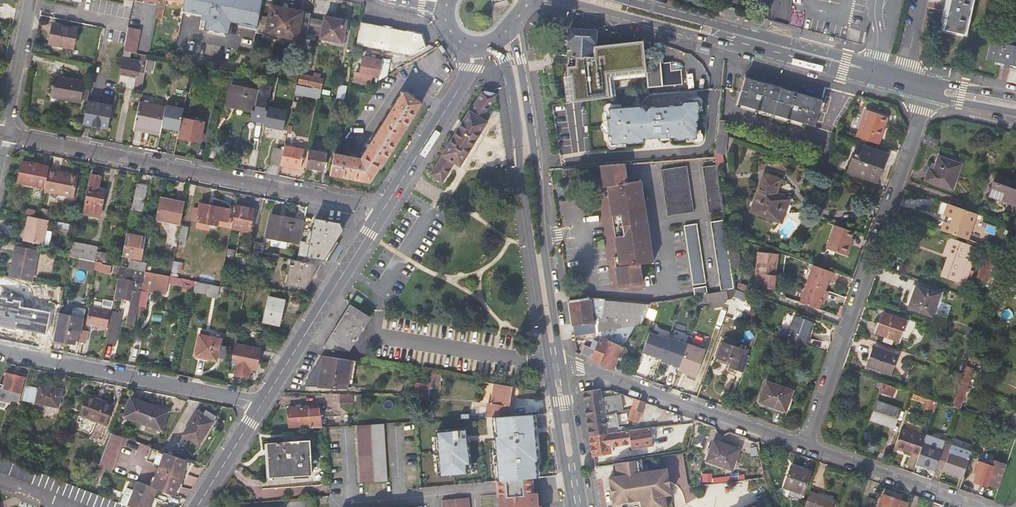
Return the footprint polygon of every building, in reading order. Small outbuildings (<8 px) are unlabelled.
[(155,20),(162,21),(166,0),(159,0),(155,20)] [(183,8),(196,11),(203,12),(200,27),(228,32),(230,20),(257,25),(262,0),(185,0),(183,8)] [(298,39),(296,47),(304,49),(305,43),(307,36),(308,27),(310,17),(311,14),(303,12),(291,10),(271,6),(272,1),(269,0),(262,0),(257,25),(256,30),(298,39)] [(972,0),(952,0),(946,29),(964,34),(972,0)] [(324,19),(310,17),(308,27),(307,36),(342,43),(346,20),(325,16),(324,19)] [(78,28),(53,23),(50,43),(74,48),(78,28)] [(389,28),(361,23),(357,45),(384,51),(389,28)] [(141,30),(128,28),(124,50),(137,53),(141,30)] [(421,35),(389,28),(384,51),(408,55),(424,47),(421,37),(421,35)] [(571,29),(569,56),(571,56),(570,67),(568,67),(568,77),(570,102),(571,102),(581,101),(614,98),(612,78),(647,75),(646,63),(646,58),(646,56),(644,39),(596,46),(597,31),(571,29)] [(992,41),(987,59),(1015,65),(1015,46),(992,41)] [(130,53),(124,52),(119,74),(137,78),(135,86),(142,88),(149,55),(148,55),(143,54),(141,60),(129,58),(130,53)] [(371,77),(379,78),(382,61),(383,55),(376,53),(376,56),(371,55),(371,58),(363,57),(360,72),(355,72),(354,81),(370,84),(371,77)] [(646,58),(646,63),(647,75),(648,88),(683,84),(682,70),(672,71),(671,63),(661,64),(661,57),(646,58)] [(386,61),(382,61),(379,78),(379,79),(392,72),(385,68),(386,61)] [(203,74),(205,66),(196,65),(194,73),(203,74)] [(323,79),(299,74),(297,84),(321,89),(323,79)] [(55,75),(51,97),(81,103),(86,81),(55,75)] [(746,78),(738,104),(815,127),(823,100),(746,78)] [(255,110),(259,90),(233,84),(228,105),(252,110),(255,110)] [(270,87),(260,85),(259,90),(255,110),(252,110),(250,119),(265,122),(268,110),(265,109),(270,87)] [(321,89),(297,85),(295,94),(319,99),(320,93),(321,89)] [(339,85),(336,97),(346,99),(348,86),(339,85)] [(361,158),(335,153),(330,175),(370,182),(380,167),(382,168),(422,103),(403,91),(361,158)] [(497,96),(482,93),(430,176),(443,183),(455,164),(460,167),(488,122),(483,119),(490,107),(497,96)] [(113,105),(88,100),(83,123),(108,128),(113,105)] [(167,106),(140,101),(134,128),(162,133),(163,127),(167,106)] [(647,111),(640,107),(610,109),(611,117),(609,117),(610,135),(612,135),(613,144),(644,142),(644,139),(661,138),(661,135),(669,134),(670,137),(677,136),(677,139),(697,138),(697,131),(698,131),(697,121),(699,121),(698,113),(700,112),(699,102),(685,102),(681,106),(649,107),(647,111)] [(167,106),(163,127),(180,130),(185,108),(167,105),(167,106)] [(287,111),(268,107),(268,110),(265,122),(264,126),(284,130),(287,111)] [(865,110),(856,137),(879,145),(888,117),(865,110)] [(205,122),(184,118),(180,137),(201,141),(205,122)] [(728,122),(719,121),(718,133),(727,136),(728,122)] [(726,154),(728,137),(727,136),(718,133),(716,156),(716,157),(717,163),(718,167),(725,167),(723,153),(726,154)] [(939,139),(926,135),(923,143),(936,147),(939,139)] [(858,144),(848,172),(877,182),(887,155),(858,144)] [(305,150),(285,146),(284,150),(281,165),(301,169),(305,150)] [(272,163),(281,165),(284,150),(274,148),(272,163)] [(326,154),(309,150),(306,167),(322,170),(326,154)] [(930,169),(925,180),(953,189),(961,165),(939,157),(934,170),(930,169)] [(46,186),(49,167),(40,166),(40,165),(23,162),(19,182),(46,186)] [(710,215),(724,212),(718,167),(717,163),(702,166),(710,215)] [(602,166),(603,186),(607,187),(607,197),(612,257),(613,267),(610,267),(611,288),(636,287),(634,267),(634,266),(647,265),(640,182),(627,183),(625,164),(608,165),(602,166)] [(59,169),(49,167),(46,186),(45,190),(74,196),(79,174),(71,172),(71,173),(59,171),(59,169)] [(581,176),(580,167),(575,168),(563,168),(564,177),(581,176)] [(662,171),(669,217),(695,212),(688,167),(662,171)] [(92,174),(84,215),(100,218),(105,192),(98,191),(101,176),(92,174)] [(765,174),(751,212),(783,222),(791,198),(777,193),(781,180),(765,174)] [(990,196),(1015,205),(1015,183),(997,176),(990,196)] [(148,185),(137,183),(132,209),(142,211),(148,185)] [(186,203),(161,198),(156,219),(160,220),(159,223),(166,224),(167,221),(182,224),(186,203)] [(228,221),(229,216),(230,209),(200,203),(197,221),(203,222),(211,224),(218,225),(219,220),(228,222),(228,221)] [(952,205),(948,204),(944,216),(953,219),(951,225),(944,222),(941,231),(968,240),(977,214),(952,205)] [(255,209),(236,205),(232,229),(250,232),(255,209)] [(304,221),(271,214),(267,236),(272,237),(287,240),(299,243),(304,221)] [(44,245),(50,219),(40,217),(35,216),(28,215),(23,241),(44,245)] [(313,232),(303,230),(297,260),(320,265),(327,254),(343,229),(342,222),(316,217),(313,232)] [(59,226),(76,230),(77,224),(61,221),(59,226)] [(713,223),(723,291),(736,289),(728,235),(726,222),(713,223)] [(190,227),(181,225),(178,240),(187,242),(190,227)] [(699,225),(686,228),(695,287),(708,285),(706,269),(699,225)] [(851,240),(854,232),(836,225),(827,249),(848,257),(852,246),(850,244),(851,240)] [(147,236),(127,232),(120,265),(146,270),(148,262),(142,261),(147,236)] [(287,240),(272,237),(270,246),(286,249),(287,240)] [(950,256),(943,276),(963,283),(975,250),(950,241),(945,254),(950,256)] [(98,246),(73,242),(70,255),(95,260),(98,246)] [(260,244),(255,243),(253,251),(259,253),(262,253),(263,249),(260,248),(260,244)] [(16,245),(10,275),(26,279),(33,280),(39,249),(16,245)] [(999,271),(1004,255),(989,250),(987,253),(986,253),(981,265),(979,272),(977,278),(988,282),(992,271),(993,268),(999,271)] [(102,252),(101,261),(102,262),(107,263),(109,254),(102,252)] [(762,263),(761,280),(776,280),(777,266),(778,266),(779,255),(759,253),(757,263),(762,263)] [(68,266),(93,271),(95,260),(70,255),(68,266)] [(180,258),(175,257),(172,271),(180,272),(182,262),(179,262),(180,258)] [(306,288),(320,265),(297,260),(291,259),(286,283),(290,284),(288,292),(304,296),(306,288)] [(108,274),(110,263),(107,263),(102,262),(100,272),(108,274)] [(117,299),(132,302),(128,324),(135,325),(143,286),(146,270),(120,265),(114,298),(117,299)] [(830,271),(814,265),(807,283),(825,290),(830,280),(833,281),(836,273),(830,271)] [(170,275),(146,270),(143,286),(167,290),(170,275)] [(219,293),(221,285),(202,282),(201,289),(219,293)] [(825,290),(807,283),(800,302),(818,310),(822,298),(826,299),(829,292),(825,290)] [(56,293),(62,295),(64,286),(57,284),(56,293)] [(917,286),(909,308),(931,316),(939,294),(917,286)] [(22,300),(24,290),(13,288),(11,298),(22,300)] [(33,291),(24,290),(22,300),(42,304),(43,299),(51,301),(52,292),(33,288),(33,291)] [(746,299),(748,294),(736,289),(723,291),(706,294),(704,302),(708,302),(708,303),(714,302),(715,307),(724,305),(723,300),(733,298),(734,295),(746,299)] [(53,305),(60,306),(62,295),(56,293),(53,305)] [(107,327),(113,299),(99,296),(97,309),(91,308),(88,323),(107,327)] [(285,300),(270,297),(264,322),(280,325),(285,300)] [(573,325),(595,322),(591,300),(570,302),(572,314),(573,325)] [(596,322),(596,333),(605,331),(635,326),(643,325),(643,324),(650,304),(591,300),(595,322),(596,322)] [(664,307),(663,302),(650,304),(643,324),(648,326),(654,309),(664,307)] [(350,351),(371,317),(351,306),(339,327),(331,339),(350,351)] [(745,309),(740,321),(745,323),(748,316),(750,310),(745,309)] [(84,317),(59,312),(57,323),(53,339),(53,343),(67,346),(68,341),(76,342),(77,337),(80,338),(81,330),(84,317)] [(122,315),(111,312),(105,341),(116,343),(122,315)] [(884,314),(877,333),(899,340),(905,322),(884,314)] [(752,317),(748,316),(745,323),(754,326),(757,319),(752,317)] [(813,322),(795,316),(789,332),(793,333),(791,339),(808,345),(810,338),(807,338),(810,330),(813,322)] [(46,337),(53,339),(57,323),(49,321),(46,337)] [(596,322),(595,322),(573,325),(575,337),(596,333),(596,322)] [(585,346),(581,354),(582,354),(600,363),(610,341),(623,346),(635,326),(605,331),(600,343),(596,342),(595,342),(594,342),(591,348),(585,346)] [(789,332),(781,329),(779,335),(791,339),(793,333),(789,332)] [(88,331),(81,330),(80,338),(79,341),(86,343),(88,331)] [(650,332),(643,352),(662,359),(669,339),(650,332)] [(217,361),(222,338),(200,334),(195,356),(217,361)] [(729,367),(744,373),(747,365),(750,355),(746,354),(747,350),(736,346),(737,342),(725,338),(718,358),(730,363),(729,367)] [(662,359),(661,361),(680,368),(684,355),(688,345),(669,339),(662,359)] [(625,347),(623,346),(610,341),(600,363),(611,368),(618,370),(619,370),(624,357),(625,357),(627,355),(627,353),(628,351),(627,349),(625,347)] [(260,349),(235,344),(233,355),(240,356),(238,364),(236,375),(255,378),(260,349)] [(875,347),(868,366),(890,373),(896,355),(875,347)] [(701,361),(684,355),(680,368),(676,379),(683,381),(693,384),(701,361)] [(351,388),(356,361),(323,356),(306,386),(351,388)] [(982,363),(983,360),(970,356),(964,373),(961,382),(969,384),(974,369),(971,368),(973,361),(982,363)] [(0,384),(0,397),(10,400),(13,390),(21,392),(24,377),(6,373),(3,384),(0,384)] [(441,375),(429,373),(430,384),(430,389),(441,389),(441,375)] [(683,381),(676,379),(673,389),(679,391),(683,381)] [(893,396),(896,387),(879,381),(876,390),(893,396)] [(767,382),(760,402),(786,411),(793,391),(767,382)] [(959,410),(969,384),(961,382),(952,407),(957,409),(959,410)] [(39,388),(26,385),(23,400),(59,407),(63,388),(41,384),(39,388)] [(416,384),(416,396),(431,397),(430,389),(430,384),(416,384)] [(490,404),(487,418),(509,417),(514,386),(496,384),(493,404),(490,404)] [(605,416),(603,397),(601,389),(584,391),(586,407),(588,419),(605,416)] [(356,403),(356,395),(341,394),(341,402),(356,403)] [(621,394),(603,397),(605,416),(624,411),(621,394)] [(79,414),(107,425),(115,406),(105,402),(105,404),(86,397),(79,414)] [(168,411),(132,398),(125,416),(162,430),(168,411)] [(636,399),(632,409),(643,412),(646,403),(636,399)] [(879,402),(872,420),(894,427),(900,409),(879,402)] [(311,426),(311,429),(322,428),(320,406),(289,408),(290,427),(311,426)] [(639,423),(643,412),(632,409),(629,419),(639,423)] [(200,445),(218,416),(207,410),(204,415),(198,411),(179,441),(186,445),(190,438),(200,445)] [(607,429),(605,416),(588,419),(589,428),(591,437),(627,431),(627,426),(607,429)] [(387,484),(384,424),(359,426),(363,485),(387,484)] [(632,448),(653,445),(651,428),(627,431),(591,437),(592,445),(593,455),(611,452),(611,446),(632,443),(632,448)] [(909,456),(918,459),(923,444),(926,436),(901,428),(894,448),(905,452),(910,453),(909,456)] [(439,430),(441,474),(470,473),(468,429),(439,430)] [(125,438),(111,433),(98,466),(112,471),(125,438)] [(751,446),(754,440),(741,436),(741,435),(739,440),(744,441),(743,443),(751,446)] [(294,442),(285,442),(269,443),(271,477),(312,474),(310,440),(294,442)] [(714,440),(707,461),(732,470),(739,449),(714,440)] [(916,463),(935,470),(936,468),(942,451),(923,444),(918,459),(916,463)] [(971,454),(944,445),(942,451),(936,468),(943,470),(943,472),(963,479),(971,454)] [(184,473),(189,460),(186,459),(174,455),(161,450),(154,447),(153,447),(147,461),(161,466),(157,478),(153,487),(158,489),(175,496),(178,487),(180,488),(186,474),(184,473)] [(20,454),(13,451),(11,455),(18,459),(20,454)] [(176,451),(174,455),(186,459),(187,456),(188,455),(176,451)] [(205,463),(187,456),(186,459),(189,460),(196,463),(204,466),(205,463)] [(0,457),(0,471),(93,506),(130,506),(0,457)] [(642,459),(614,463),(614,464),(612,465),(612,467),(613,476),(608,476),(613,505),(640,500),(641,506),(667,506),(666,496),(672,495),(666,468),(644,471),(642,459)] [(180,488),(196,463),(189,460),(184,473),(186,474),(180,488)] [(999,487),(1007,465),(995,461),(993,467),(978,462),(974,472),(977,473),(975,481),(987,485),(988,483),(989,483),(989,484),(999,487)] [(790,489),(788,495),(801,499),(811,472),(792,465),(784,487),(790,489)] [(539,506),(538,494),(534,494),(531,495),(530,478),(529,478),(497,481),(499,498),(498,498),(499,506),(539,506)] [(158,489),(153,487),(150,486),(137,481),(134,490),(127,487),(121,502),(134,506),(151,506),(158,489)] [(810,492),(804,506),(832,506),(834,501),(810,492)] [(908,503),(883,495),(879,505),(882,506),(907,506),(908,503)] [(868,497),(865,506),(873,506),(876,500),(868,497)] [(316,498),(307,499),(308,506),(315,506),(316,506),(316,498)] [(469,499),(443,501),(444,506),(470,506),(469,499)]
